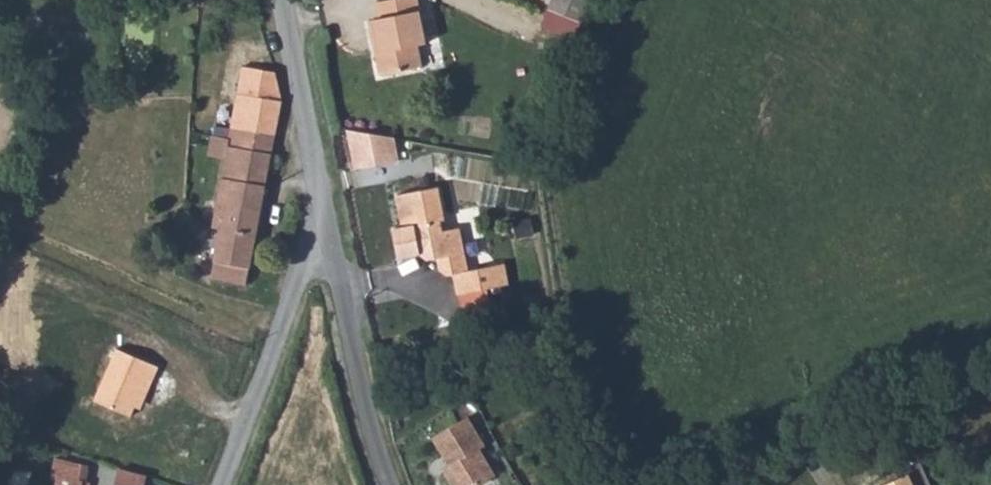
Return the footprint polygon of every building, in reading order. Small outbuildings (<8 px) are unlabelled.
[(389,22),(401,67),(426,64),(425,42),(431,42),(425,0),(384,0),(389,22)] [(556,5),(593,19),(600,0),(559,0),(556,5)] [(389,22),(379,23),(386,70),(401,67),(389,22)] [(236,131),(278,140),(287,102),(280,73),(248,66),(236,131)] [(399,162),(397,128),(350,131),(352,165),(399,162)] [(278,140),(236,131),(234,140),(221,203),(263,214),(278,140)] [(234,140),(210,136),(199,192),(208,193),(204,210),(212,212),(211,221),(224,224),(223,233),(259,236),(263,214),(221,203),(234,140)] [(468,207),(452,211),(444,171),(428,174),(445,238),(463,235),(474,233),(468,207)] [(428,174),(404,178),(410,208),(423,206),(431,241),(445,238),(428,174)] [(259,236),(223,233),(216,273),(232,275),(231,282),(237,283),(235,290),(245,300),(259,236)] [(474,233),(463,235),(466,254),(479,251),(474,233)] [(520,242),(479,251),(466,254),(470,275),(526,262),(520,242)] [(163,370),(123,352),(97,409),(133,424),(150,383),(157,385),(163,370)] [(432,436),(445,460),(440,463),(453,484),(480,484),(502,473),(468,415),(432,436)]
